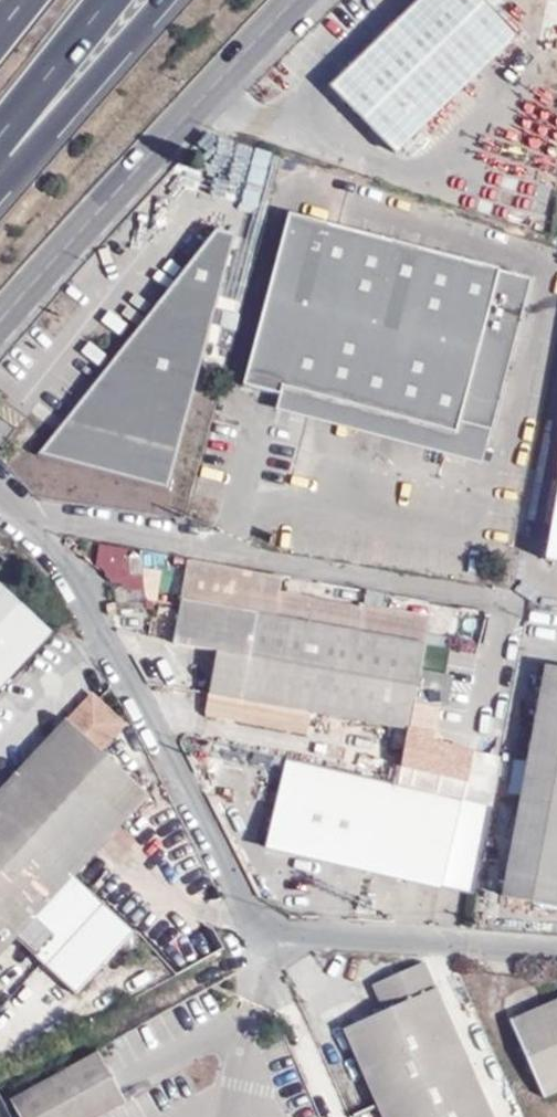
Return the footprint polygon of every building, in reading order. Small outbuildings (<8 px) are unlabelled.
[(329,90),(396,160),(520,36),(484,0),(420,0),(329,90)] [(290,207),(244,379),(279,389),(282,382),(487,437),(531,274),(290,207)] [(167,484),(235,230),(216,225),(38,449),(167,484)] [(276,402),(482,457),(487,437),(282,382),(279,389),(276,402)] [(545,561),(556,563),(556,491),(545,561)] [(96,581),(125,582),(126,544),(98,543),(96,581)] [(303,735),(308,711),(358,721),(373,637),(423,647),(428,618),(359,605),(358,610),(279,597),(280,575),(199,560),(181,641),(218,649),(205,715),(303,735)] [(52,633),(0,584),(0,689),(52,633)] [(408,730),(420,667),(423,647),(373,637),(358,721),(408,730)] [(442,671),(446,651),(423,647),(420,667),(442,671)] [(556,907),(556,669),(545,666),(502,897),(556,907)] [(119,725),(96,703),(74,726),(67,720),(0,793),(0,957),(16,940),(76,995),(133,933),(74,877),(148,795),(98,749),(119,725)] [(287,761),(267,850),(304,859),(391,879),(473,897),(492,808),(399,786),(397,786),(310,766),(287,761)] [(423,964),(370,987),(382,1013),(341,1031),(380,1116),(491,1116),(423,964)] [(544,1098),(556,1092),(556,1001),(510,1021),(544,1098)] [(126,1103),(99,1053),(12,1101),(20,1116),(101,1116),(126,1103)]
